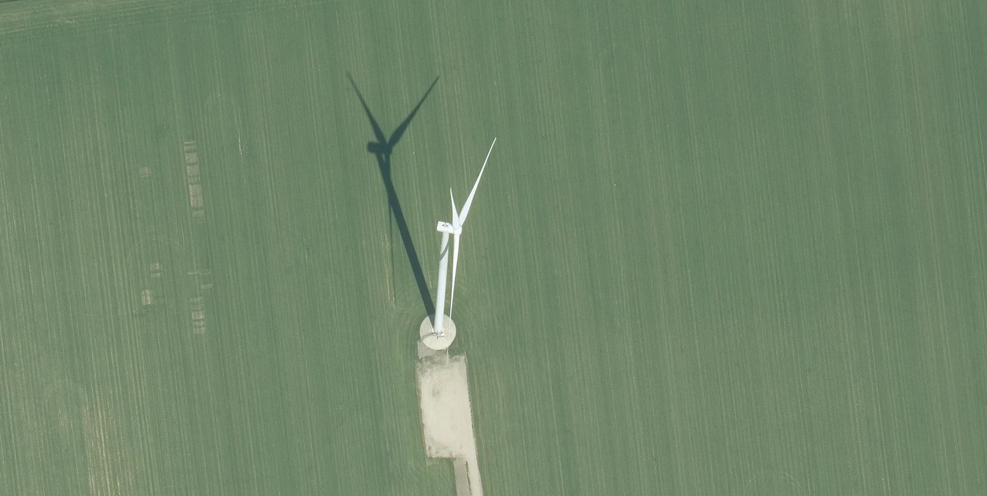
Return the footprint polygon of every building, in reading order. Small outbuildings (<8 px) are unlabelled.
[(431,329),(431,331),(431,332),(431,334),(433,336),(434,337),(436,338),(438,338),(441,337),(442,336),(443,334),(444,333),(444,331),(443,328),(442,326),(440,325),(438,325),(435,325),(433,326),(432,327),(431,329)]
